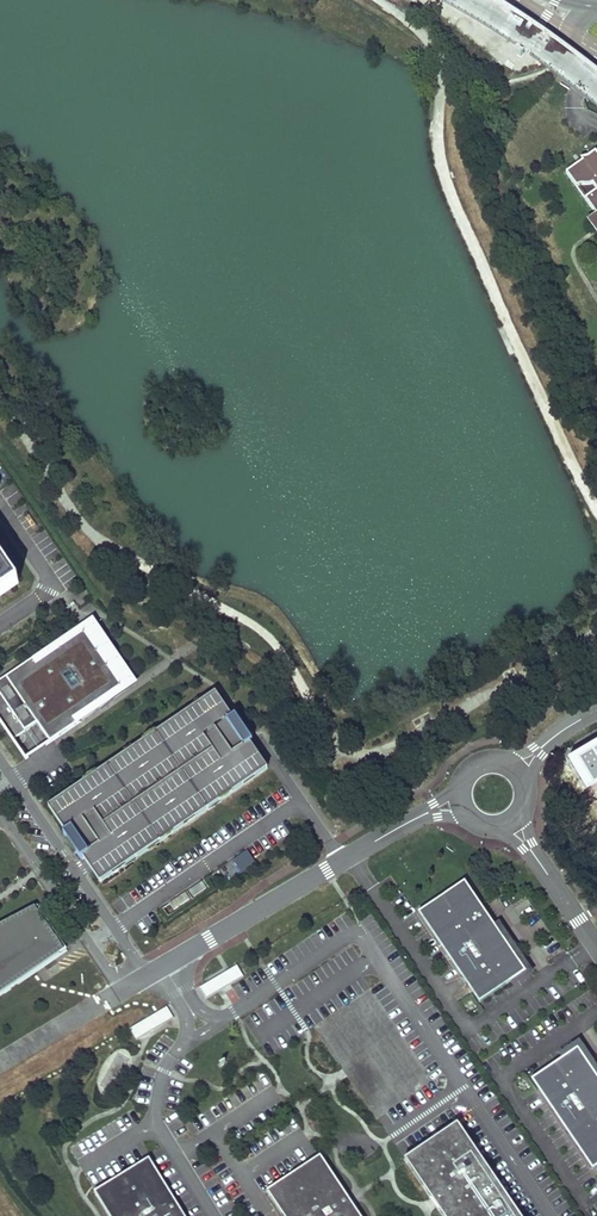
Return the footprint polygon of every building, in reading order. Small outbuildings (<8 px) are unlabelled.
[(596,219),(595,220),(596,222),(596,157),(594,153),(586,158),(578,160),(580,163),(564,174),(596,219)] [(16,584),(0,561),(0,595),(16,584)] [(39,657),(0,683),(0,720),(26,759),(82,721),(79,716),(122,688),(85,632),(42,661),(39,657)] [(216,693),(59,799),(75,823),(73,825),(90,851),(92,849),(99,859),(110,875),(267,769),(259,757),(250,743),(252,742),(235,716),(233,718),(216,693)] [(248,853),(222,868),(229,881),(255,866),(248,853)] [(202,881),(189,890),(194,896),(206,887),(202,881)] [(523,972),(493,927),(495,926),(465,882),(419,912),(480,1003),(511,981),(523,972)] [(67,948),(37,905),(0,925),(0,993),(67,948)] [(243,977),(237,967),(212,981),(200,989),(206,999),(229,985),(243,977)] [(371,991),(314,1027),(326,1047),(328,1064),(342,1063),(346,1070),(358,1062),(352,1051),(364,1043),(363,1024),(373,1017),(376,1017),(377,1039),(383,1036),(382,1025),(389,1020),(371,991)] [(173,1018),(167,1008),(130,1030),(136,1041),(173,1018)] [(576,1051),(564,1059),(563,1058),(532,1080),(592,1170),(596,1167),(596,1081),(576,1051)] [(110,1067),(117,1074),(128,1063),(121,1056),(110,1067)] [(368,1073),(355,1074),(359,1104),(405,1098),(402,1079),(386,1081),(383,1061),(366,1063),(368,1073)] [(459,1122),(405,1158),(435,1203),(444,1215),(521,1215),(459,1122)] [(321,1156),(267,1191),(283,1215),(361,1215),(350,1200),(321,1156)] [(149,1158),(95,1191),(110,1215),(185,1215),(149,1158)]
